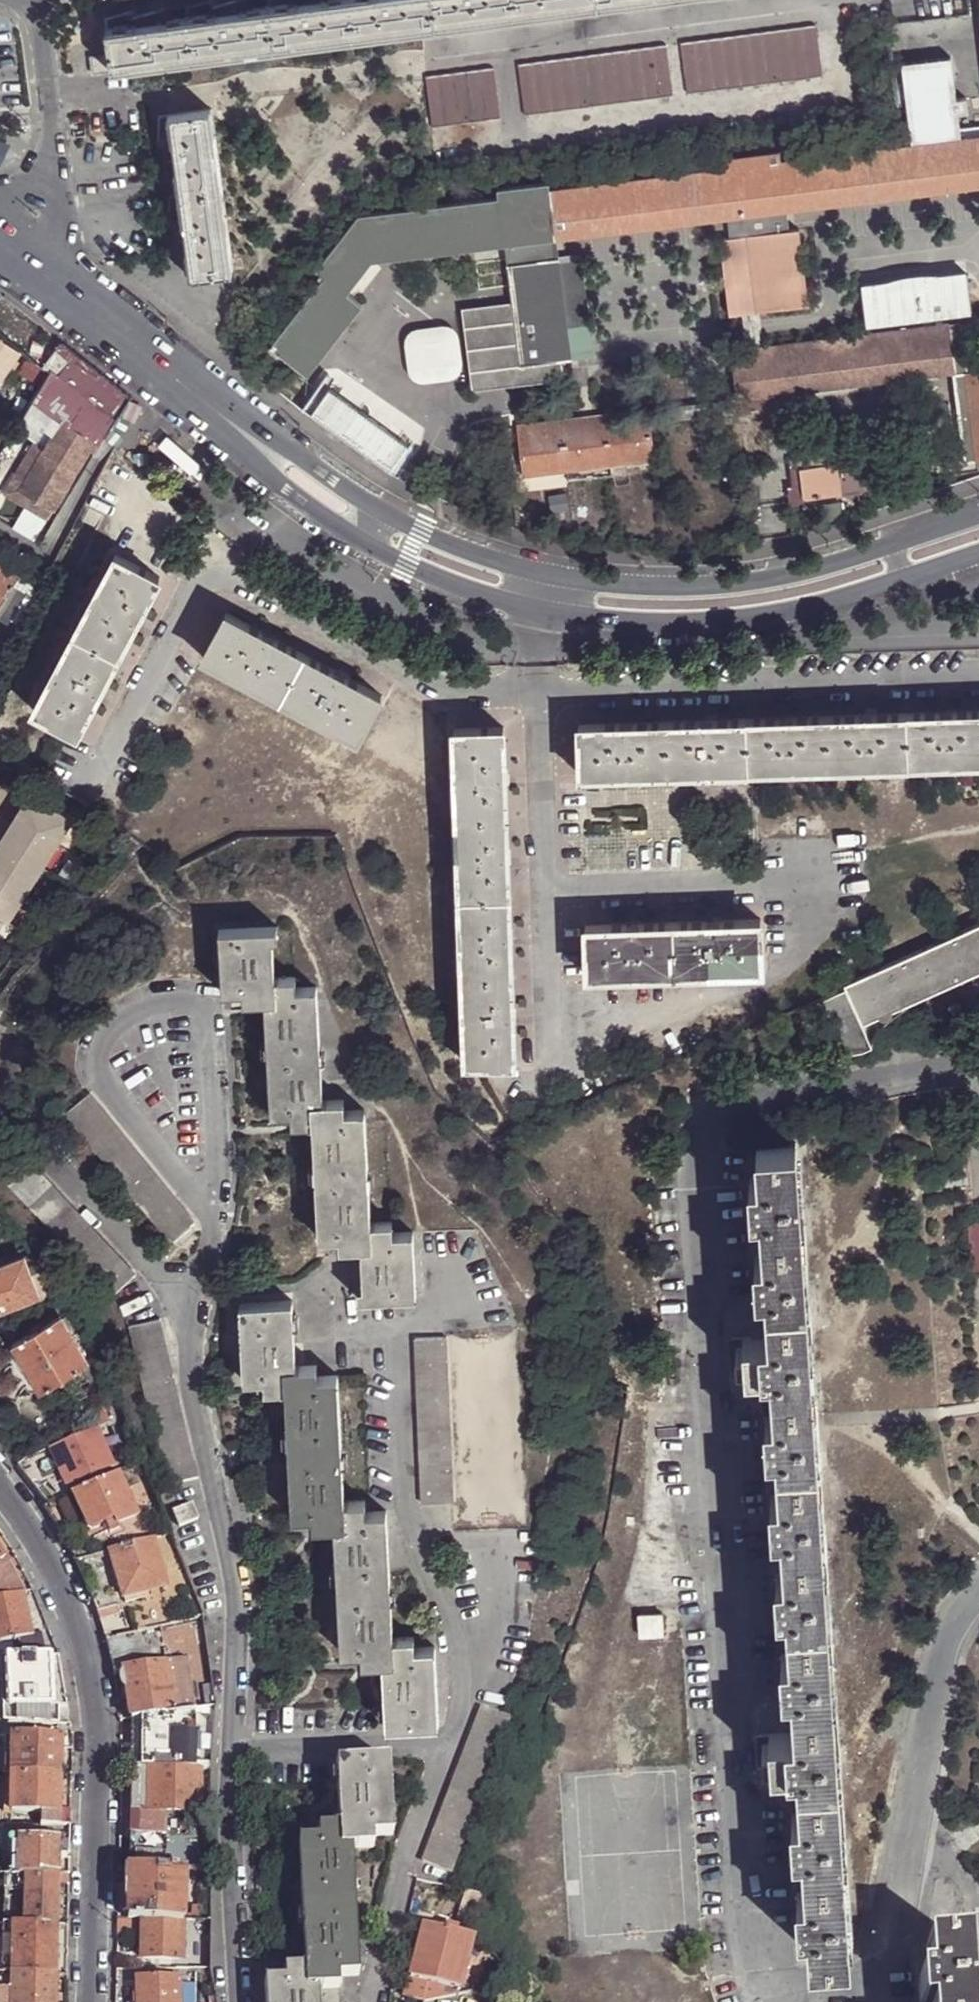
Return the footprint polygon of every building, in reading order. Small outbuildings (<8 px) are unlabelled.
[(323,2),(312,4),(296,6),(295,3),(254,9),(240,10),(240,13),(214,16),(213,14),(173,19),(159,21),(160,23),(133,26),(106,29),(109,54),(91,57),(93,74),(600,7),(612,5),(648,0),(323,0),(323,2)] [(254,9),(251,0),(234,0),(212,7),(213,14),(214,16),(240,13),(240,10),(254,9)] [(131,18),(133,26),(160,23),(159,21),(173,19),(169,7),(131,18)] [(823,73),(818,25),(683,43),(689,92),(823,73)] [(668,46),(519,65),(525,112),(675,93),(668,46)] [(910,143),(961,137),(951,58),(901,64),(910,143)] [(495,68),(427,76),(433,125),(500,117),(495,68)] [(234,273),(225,206),(212,110),(167,115),(171,144),(173,143),(177,170),(175,170),(177,184),(182,224),(184,224),(188,250),(187,251),(188,264),(190,279),(194,279),(234,273)] [(619,181),(623,229),(728,216),(745,214),(773,210),(787,209),(978,184),(978,134),(961,137),(910,143),(782,161),(781,151),(722,158),(722,167),(619,181)] [(173,143),(171,144),(164,145),(164,185),(177,184),(175,170),(177,170),(173,143)] [(623,229),(619,181),(551,190),(558,238),(623,229)] [(524,242),(558,238),(551,190),(550,182),(499,189),(500,196),(506,244),(524,242)] [(500,196),(368,216),(373,261),(506,244),(500,196)] [(790,230),(787,209),(773,210),(776,232),(790,230)] [(776,232),(773,210),(745,214),(747,235),(776,232)] [(745,214),(728,216),(731,237),(747,235),(745,214)] [(315,270),(324,277),(348,295),(350,293),(373,261),(368,216),(357,215),(315,270)] [(174,265),(188,264),(187,251),(188,250),(184,224),(182,224),(174,225),(174,265)] [(793,229),(790,230),(776,232),(747,235),(731,237),(728,238),(738,313),(743,312),(758,310),(803,305),(793,229)] [(800,229),(793,229),(803,305),(810,304),(800,229)] [(561,258),(558,238),(524,242),(526,261),(542,259),(552,342),(571,339),(561,258)] [(738,313),(728,238),(720,238),(731,314),(738,313)] [(543,362),(555,361),(594,355),(592,336),(571,339),(552,342),(542,259),(526,261),(524,242),(506,244),(512,305),(467,310),(476,385),(545,376),(543,362)] [(571,339),(592,336),(583,255),(561,258),(571,339)] [(959,273),(861,284),(865,321),(964,310),(959,273)] [(324,277),(272,347),(288,360),(309,376),(364,305),(350,293),(348,295),(324,277)] [(762,345),(758,310),(743,312),(747,347),(762,345)] [(762,345),(747,347),(731,350),(737,397),(737,399),(770,395),(954,371),(965,461),(978,459),(978,337),(967,338),(964,321),(762,345)] [(463,376),(456,324),(403,331),(410,383),(463,376)] [(0,337),(0,378),(1,379),(21,351),(0,337)] [(288,360),(272,347),(266,344),(256,358),(277,374),(288,360)] [(95,444),(112,416),(121,397),(60,350),(47,367),(59,376),(31,411),(48,427),(56,435),(63,425),(95,444)] [(557,375),(555,361),(543,362),(545,376),(557,375)] [(337,372),(312,407),(384,460),(409,426),(337,372)] [(645,421),(650,460),(656,459),(652,420),(649,409),(644,410),(645,421)] [(644,410),(535,424),(536,436),(645,421),(644,410)] [(31,411),(22,422),(37,437),(48,427),(31,411)] [(524,475),(650,460),(645,421),(536,436),(535,424),(518,427),(524,475)] [(63,425),(56,435),(45,452),(22,492),(55,512),(82,466),(88,469),(97,455),(90,451),(95,444),(63,425)] [(22,492),(45,452),(35,446),(4,497),(49,523),(55,512),(22,492)] [(801,468),(830,464),(828,456),(791,460),(794,486),(802,485),(801,468)] [(857,460),(830,464),(801,468),(802,485),(794,486),(787,487),(789,503),(803,501),(803,499),(863,491),(857,460)] [(115,557),(32,712),(75,734),(114,665),(160,580),(115,557)] [(0,614),(21,577),(0,565),(0,614)] [(0,614),(21,626),(41,589),(21,577),(0,614)] [(227,615),(202,659),(359,741),(383,698),(227,615)] [(978,760),(978,711),(907,714),(908,763),(978,760)] [(749,768),(908,763),(907,714),(827,716),(746,719),(749,768)] [(581,774),(749,768),(746,719),(662,722),(581,726),(581,774)] [(455,730),(468,1066),(516,1064),(511,905),(508,817),(505,728),(455,730)] [(73,821),(30,796),(0,844),(0,927),(5,919),(9,921),(73,821)] [(762,918),(675,922),(677,972),(764,969),(762,918)] [(677,972),(675,922),(587,925),(588,976),(677,972)] [(876,1039),(884,1025),(895,1012),(909,1002),(978,969),(978,923),(844,986),(845,989),(823,999),(848,1052),(876,1039)] [(277,1000),(275,977),(273,925),(221,928),(224,991),(244,990),(244,1002),(266,1000),(277,1000)] [(297,977),(275,977),(277,1000),(266,1000),(272,1114),(292,1113),(293,1124),(314,1122),(325,1122),(324,1101),(319,987),(297,987),(297,977)] [(68,1112),(171,1240),(192,1221),(91,1093),(68,1112)] [(345,1100),(324,1101),(325,1122),(314,1122),(319,1237),(340,1235),(341,1247),(361,1246),(373,1246),(373,1223),(367,1109),(345,1110),(345,1100)] [(847,1951),(836,1777),(825,1616),(815,1459),(805,1300),(794,1141),(755,1144),(757,1175),(747,1176),(751,1209),(758,1209),(761,1254),(753,1254),(756,1288),(764,1288),(766,1303),(767,1333),(733,1335),(736,1368),(769,1367),(771,1413),(764,1413),(765,1447),(775,1446),(775,1461),(777,1493),(769,1494),(771,1527),(779,1527),(781,1571),(773,1571),(775,1605),(784,1605),(784,1620),(787,1652),(779,1652),(780,1685),(789,1685),(793,1731),(758,1733),(761,1765),(795,1762),(796,1780),(798,1810),(789,1811),(791,1846),(800,1845),(803,1889),(795,1891),(796,1924),(805,1924),(808,1954),(847,1951)] [(3,1173),(113,1294),(135,1273),(25,1152),(3,1173)] [(4,1227),(14,1224),(6,1214),(0,1216),(4,1227)] [(393,1222),(373,1223),(373,1246),(361,1246),(364,1298),(416,1296),(413,1233),(394,1234),(393,1222)] [(37,1294),(22,1256),(0,1264),(0,1307),(37,1294)] [(45,1283),(51,1297),(54,1296),(60,1294),(63,1292),(53,1279),(45,1283)] [(54,1296),(51,1297),(57,1308),(67,1303),(60,1294),(54,1296)] [(285,1367),(296,1367),(292,1302),(240,1304),(245,1379),(264,1379),(265,1391),(287,1390),(285,1367)] [(39,1389),(82,1365),(87,1362),(59,1313),(11,1342),(39,1389)] [(129,1326),(158,1452),(172,1485),(197,1480),(160,1319),(129,1326)] [(72,1328),(75,1334),(82,1332),(79,1325),(72,1328)] [(414,1338),(422,1504),(453,1503),(445,1337),(414,1338)] [(109,1376),(110,1373),(99,1356),(87,1362),(82,1365),(90,1383),(109,1376)] [(317,1365),(296,1367),(285,1367),(287,1390),(293,1515),(314,1513),(315,1525),(333,1524),(345,1524),(345,1501),(337,1375),(317,1377),(317,1365)] [(101,1407),(96,1430),(109,1424),(101,1407)] [(96,1430),(52,1449),(67,1486),(112,1465),(96,1430)] [(118,1473),(73,1495),(88,1531),(103,1525),(108,1534),(119,1528),(118,1525),(137,1515),(118,1473)] [(366,1500),(345,1501),(345,1524),(333,1524),(340,1651),(362,1650),(362,1661),(382,1660),(395,1659),(394,1636),(387,1511),(366,1512),(366,1500)] [(47,1514),(61,1537),(80,1528),(70,1504),(47,1514)] [(172,1514),(179,1529),(185,1527),(197,1521),(191,1506),(172,1514)] [(152,1540),(110,1553),(122,1597),(149,1590),(164,1586),(152,1540)] [(24,1594),(7,1562),(0,1567),(0,1599),(24,1594)] [(149,1590),(122,1597),(123,1603),(150,1597),(149,1590)] [(34,1592),(24,1594),(0,1599),(0,1644),(22,1639),(24,1653),(34,1653),(36,1657),(49,1657),(58,1656),(34,1592)] [(99,1618),(103,1634),(126,1628),(118,1605),(96,1611),(99,1618)] [(635,1612),(638,1636),(661,1634),(658,1610),(635,1612)] [(107,1642),(114,1675),(124,1673),(165,1666),(173,1711),(195,1708),(204,1706),(202,1688),(211,1686),(200,1618),(107,1642)] [(414,1636),(394,1636),(395,1659),(382,1660),(385,1725),(437,1722),(434,1646),(413,1647),(414,1636)] [(49,1657),(36,1657),(5,1658),(6,1691),(8,1724),(56,1725),(58,1725),(58,1707),(52,1707),(49,1657)] [(124,1673),(131,1718),(173,1711),(165,1666),(124,1673)] [(213,1705),(211,1686),(202,1688),(204,1706),(213,1705)] [(131,1718),(131,1770),(146,1770),(195,1770),(195,1708),(173,1711),(131,1718)] [(421,1862),(449,1874),(509,1720),(480,1709),(421,1862)] [(4,1738),(4,1774),(10,1774),(60,1775),(63,1734),(71,1734),(69,1725),(58,1725),(56,1725),(56,1734),(12,1734),(11,1738),(4,1738)] [(339,1851),(350,1850),(371,1848),(370,1838),(390,1836),(386,1762),(336,1764),(338,1828),(339,1851)] [(131,1770),(129,1869),(183,1870),(186,1870),(199,1870),(199,1815),(143,1814),(146,1770),(131,1770)] [(143,1814),(199,1815),(202,1771),(195,1770),(146,1770),(143,1814)] [(60,1813),(60,1775),(10,1774),(10,1812),(40,1813),(39,1824),(70,1825),(70,1813),(60,1813)] [(10,1812),(10,1824),(39,1824),(40,1813),(10,1812)] [(356,1977),(350,1850),(339,1851),(338,1828),(316,1828),(317,1840),(298,1842),(306,1966),(308,1988),(318,1987),(336,1988),(336,1978),(356,1977)] [(69,1875),(70,1836),(8,1835),(6,1874),(69,1875)] [(129,1869),(127,1919),(143,1919),(181,1920),(182,1913),(183,1870),(129,1869)] [(6,1874),(1,1874),(1,1892),(15,1893),(15,1890),(23,1890),(22,1924),(58,1924),(59,1885),(69,1886),(69,1875),(6,1874)] [(184,1915),(183,1920),(186,1920),(196,1920),(197,1906),(189,1906),(189,1914),(184,1915)] [(143,1919),(127,1919),(117,1917),(116,1937),(142,1939),(143,1919)] [(143,1919),(142,1939),(142,1959),(180,1960),(181,1920),(143,1919)] [(186,1931),(196,1931),(196,1920),(186,1920),(186,1931)] [(13,1923),(3,1923),(1,1973),(12,1974),(13,1923)] [(58,1924),(22,1924),(13,1923),(12,1974),(56,1975),(58,1924)] [(416,2001),(433,2001),(443,2000),(445,1988),(457,1991),(470,1938),(423,1926),(404,1999),(416,2001)] [(961,1945),(921,1949),(923,1979),(915,1980),(917,2001),(965,2001),(961,1945)] [(267,1982),(268,2001),(319,2001),(318,1987),(308,1988),(306,1966),(287,1967),(288,1981),(267,1982)] [(56,1975),(12,1974),(1,1973),(0,1973),(0,1991),(12,1991),(11,2001),(55,2001),(56,1975)] [(176,1981),(136,1979),(136,2001),(176,2001),(176,1981)] [(0,1991),(0,2001),(11,2001),(12,1991),(0,1991)]
